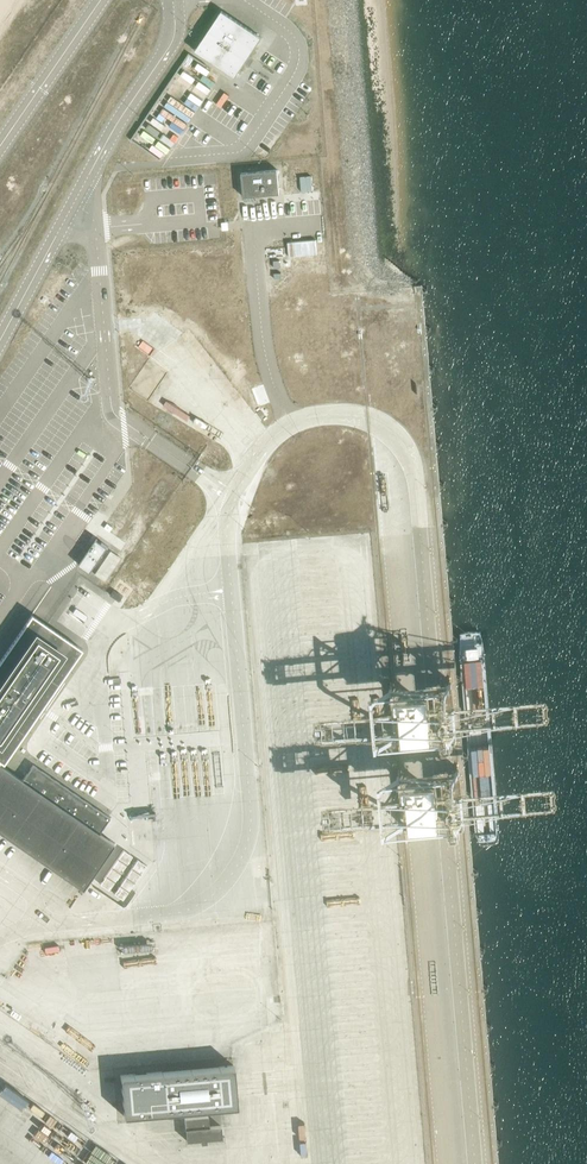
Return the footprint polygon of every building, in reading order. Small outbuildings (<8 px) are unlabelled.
[(247,61),(262,39),(223,12),(196,51),(235,78),(247,61)] [(279,195),(277,172),(241,174),(243,198),(279,195)] [(311,177),(300,178),(301,192),(313,191),(311,177)] [(317,240),(288,240),(288,255),(317,255),(317,240)] [(90,573),(108,547),(96,539),(78,565),(90,573)] [(76,650),(44,628),(32,620),(0,667),(0,760),(35,710),(36,710),(37,710),(38,710),(38,709),(39,709),(39,708),(39,707),(39,706),(38,705),(76,650)] [(82,889),(114,843),(99,833),(109,818),(33,765),(22,780),(0,765),(0,832),(82,889)] [(123,849),(99,884),(108,890),(132,855),(123,849)] [(137,859),(113,893),(122,899),(146,865),(137,859)] [(237,1106),(233,1065),(120,1075),(123,1116),(237,1106)] [(221,1138),(221,1127),(220,1126),(209,1127),(208,1116),(184,1118),(186,1141),(200,1139),(200,1143),(206,1142),(206,1139),(221,1138)] [(115,1160),(92,1144),(79,1163),(112,1163),(115,1160)]
